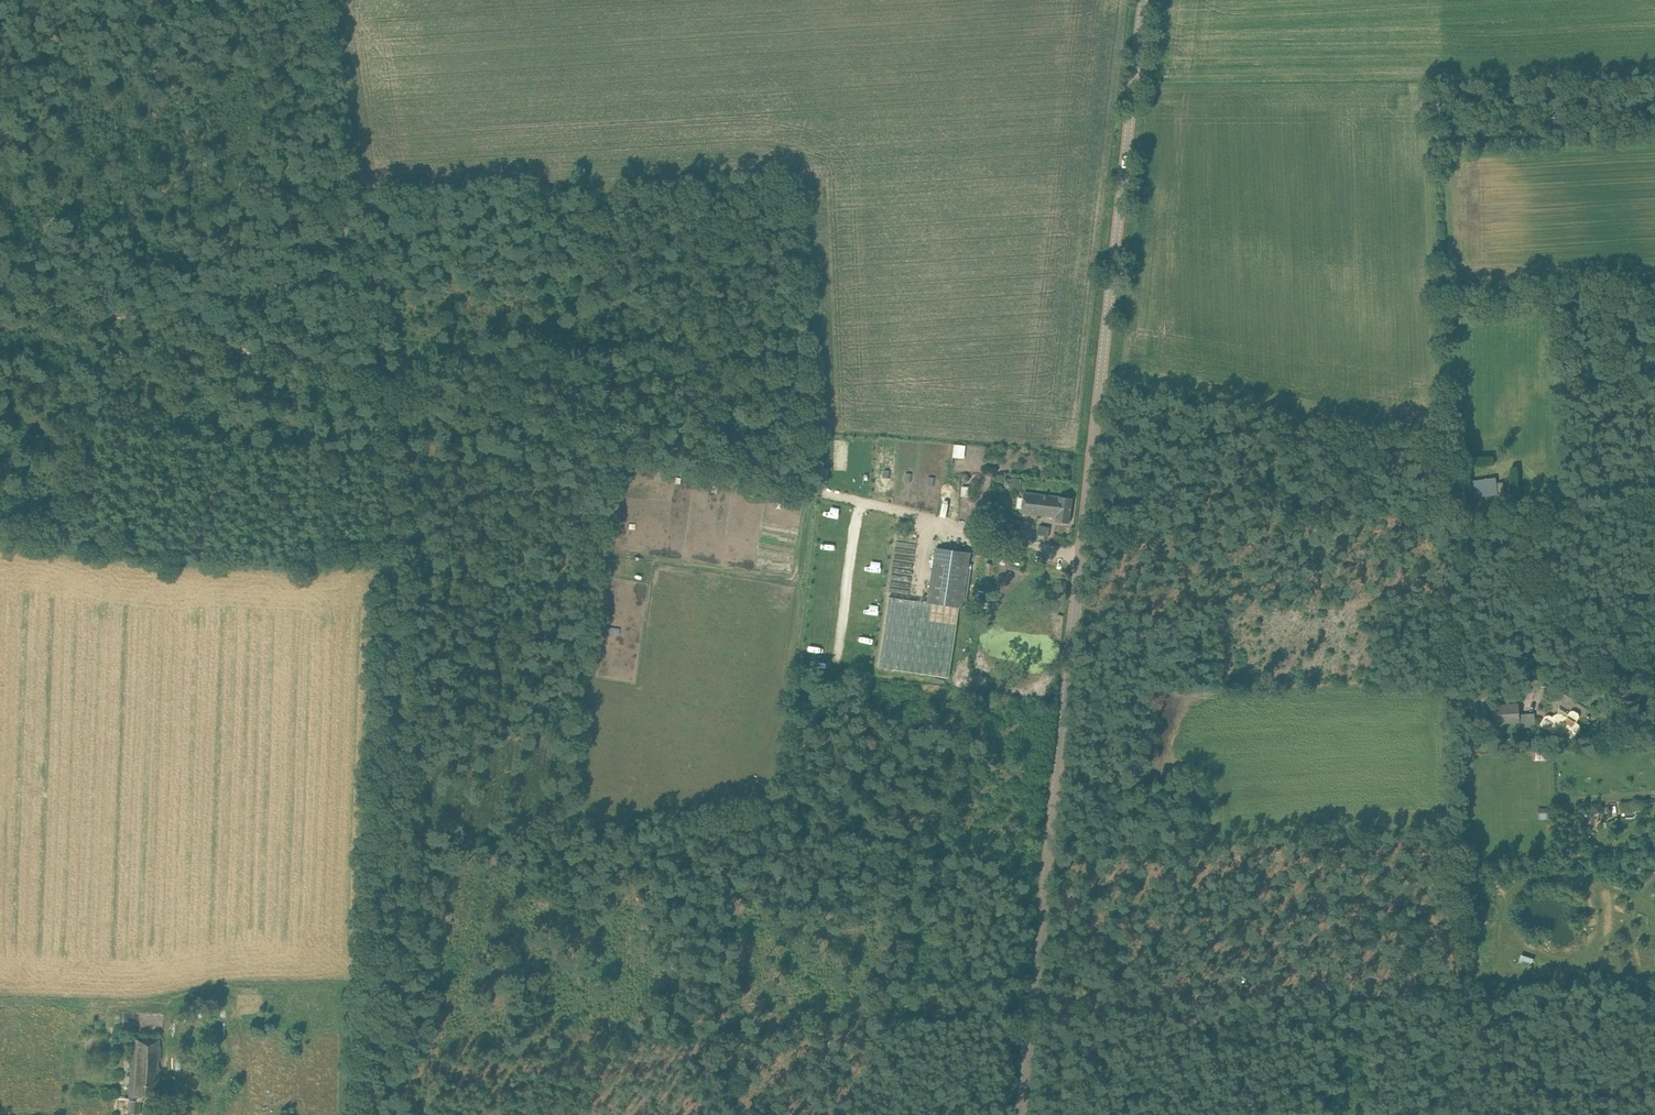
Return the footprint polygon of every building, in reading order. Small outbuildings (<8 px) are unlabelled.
[(964,458),(966,445),(954,443),(952,456),(964,458)] [(968,475),(963,480),(966,483),(971,478),(968,475)] [(1011,477),(1010,487),(1020,488),(1021,478),(1011,477)] [(1474,479),(1474,496),(1497,495),(1496,478),(1474,479)] [(1056,522),(1069,523),(1073,498),(1062,497),(1060,497),(1024,492),(1021,513),(1057,517),(1056,522)] [(1039,525),(1037,534),(1048,535),(1049,526),(1039,525)] [(936,547),(928,602),(890,597),(879,667),(949,677),(959,608),(962,608),(970,553),(936,547)] [(1519,724),(1519,729),(1536,727),(1535,714),(1519,715),(1518,704),(1492,706),(1493,726),(1519,724)] [(1540,725),(1568,742),(1572,735),(1575,736),(1577,735),(1578,734),(1579,733),(1580,731),(1580,728),(1580,726),(1577,724),(1576,723),(1579,718),(1578,717),(1577,714),(1573,711),(1570,712),(1566,718),(1561,714),(1557,714),(1553,716),(1552,718),(1549,716),(1545,717),(1540,725)] [(1544,759),(1545,749),(1534,749),(1533,759),(1544,759)] [(1538,810),(1538,819),(1547,819),(1547,810),(1538,810)] [(1520,961),(1532,967),(1537,958),(1524,952),(1520,961)] [(217,1031),(228,1031),(228,1023),(216,1023),(217,1031)] [(162,1039),(134,1036),(128,1113),(140,1114),(141,1101),(157,1102),(162,1039)]
